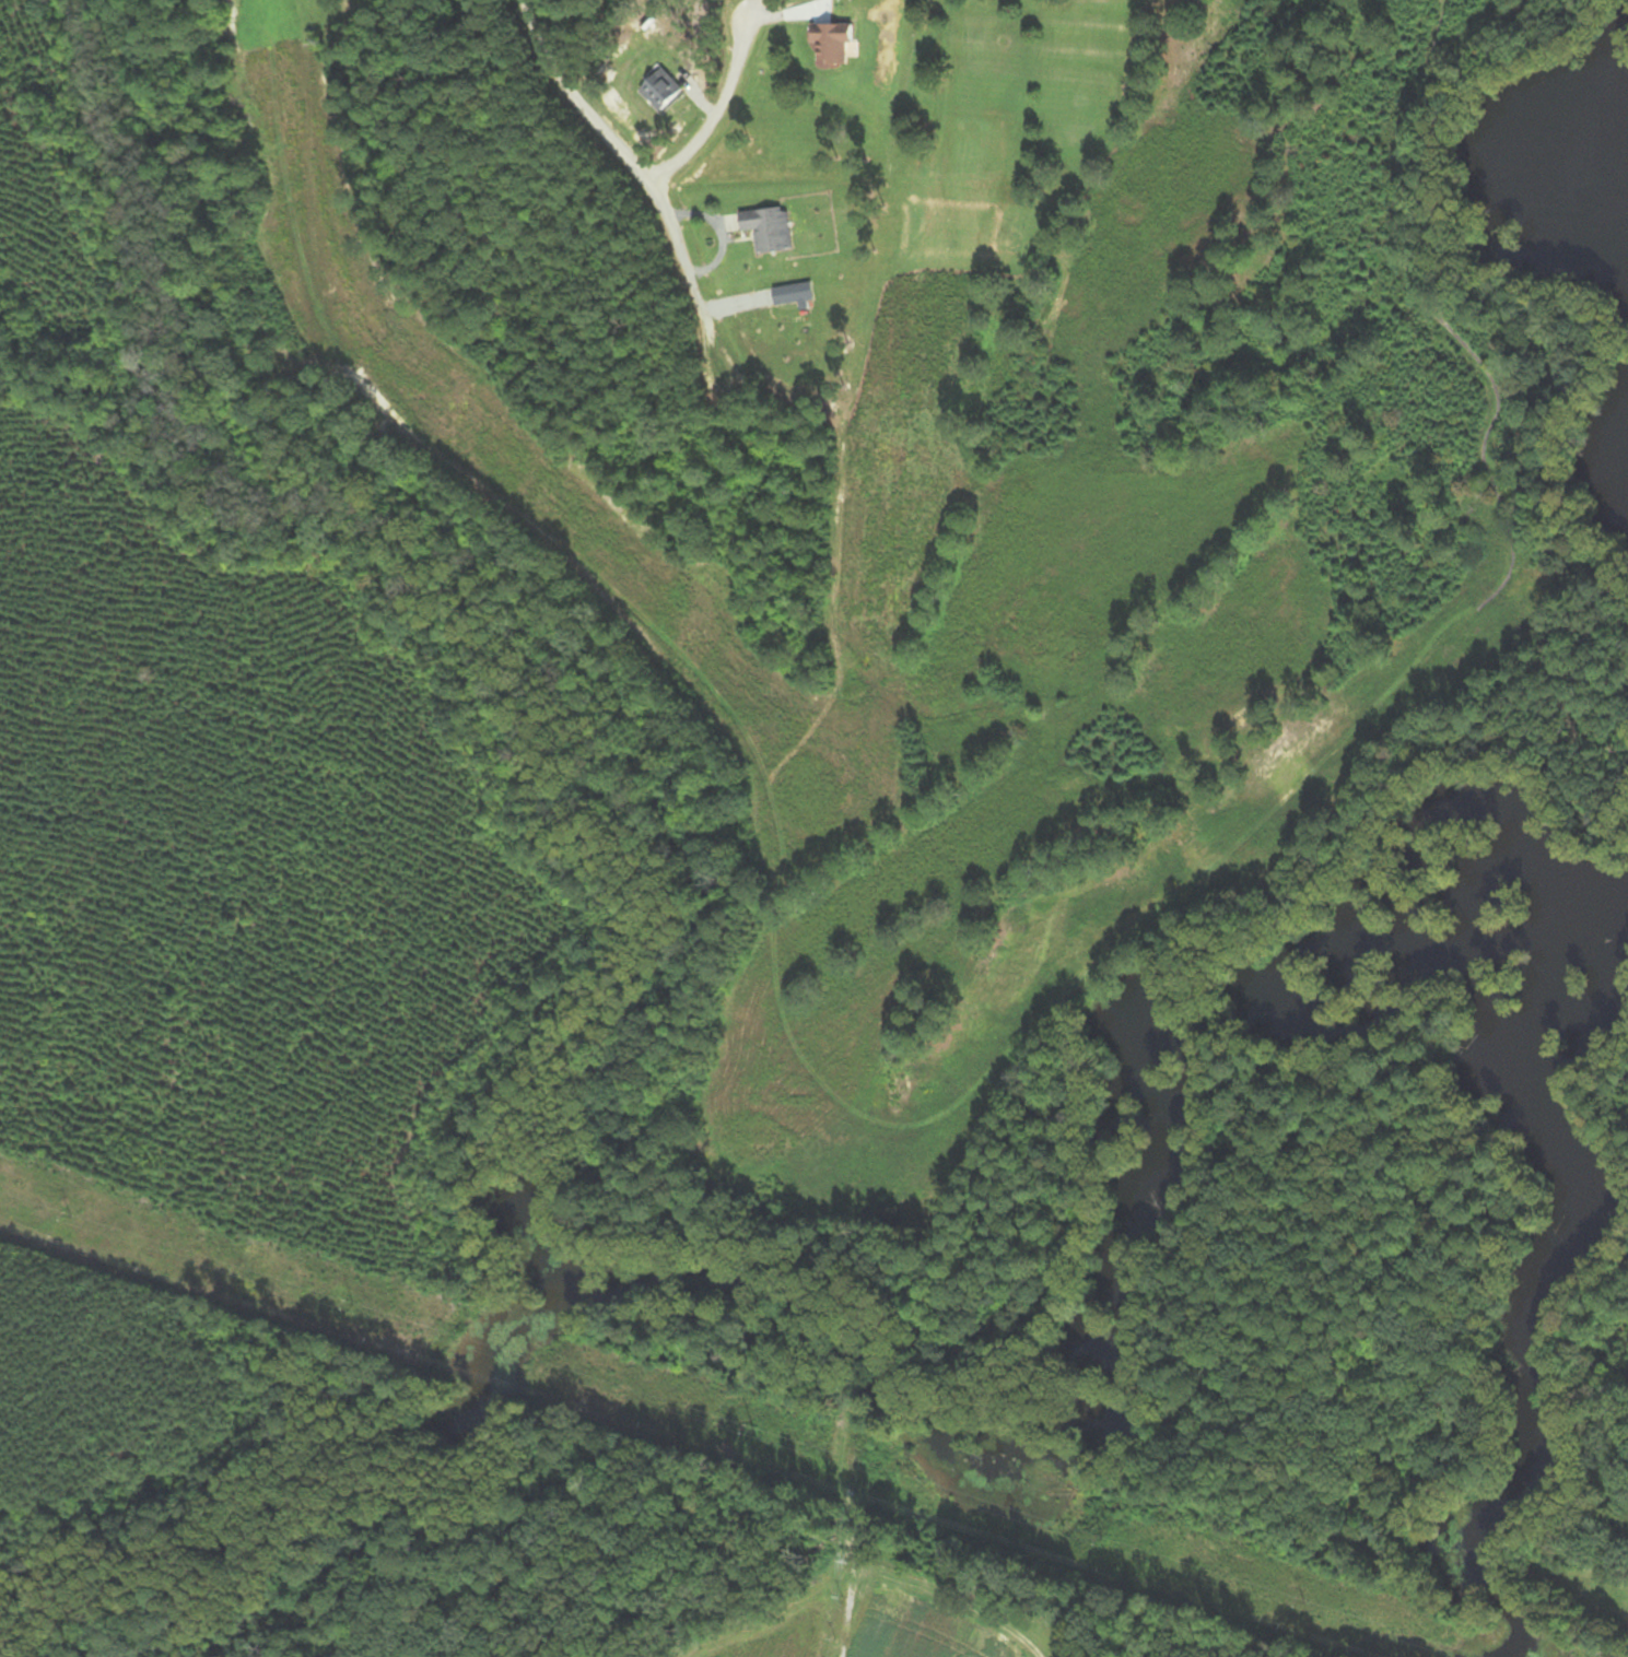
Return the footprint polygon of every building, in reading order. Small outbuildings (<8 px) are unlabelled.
[(858,57),(857,23),(815,24),(816,64),(850,63),(850,58),(858,57)] [(794,250),(790,208),(742,212),(743,231),(758,230),(759,253),(794,250)]
